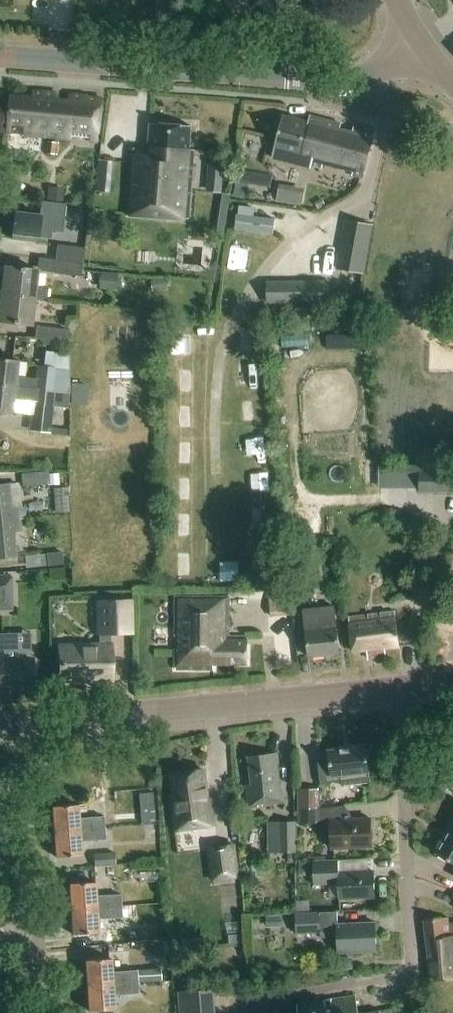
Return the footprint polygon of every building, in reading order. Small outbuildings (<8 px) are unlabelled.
[(285,0),(259,0),(257,2),(273,15),(285,0)] [(99,140),(104,98),(88,96),(88,95),(70,93),(70,100),(58,99),(59,92),(34,90),(33,96),(12,94),(8,131),(99,140)] [(351,173),(351,175),(361,178),(375,131),(355,126),(353,133),(340,130),(343,122),(311,114),(309,120),(284,114),(272,156),(322,168),(322,165),(351,173)] [(190,149),(192,124),(150,121),(148,148),(132,147),(127,213),(188,218),(194,149),(190,149)] [(60,155),(61,144),(49,142),(47,153),(60,155)] [(222,152),(210,151),(209,163),(221,164),(222,152)] [(285,182),(281,199),(305,203),(308,187),(285,182)] [(59,232),(60,220),(64,220),(66,202),(43,199),(41,213),(15,210),(12,238),(38,241),(40,231),(59,232)] [(275,220),(237,215),(235,230),(273,236),(275,220)] [(346,219),(338,270),(363,274),(371,224),(346,219)] [(55,261),(83,264),(85,248),(57,245),(55,261)] [(83,264),(55,261),(40,259),(38,271),(81,276),(83,264)] [(48,287),(36,286),(38,268),(4,265),(4,266),(0,266),(0,279),(2,280),(1,294),(35,298),(48,299),(48,287)] [(118,274),(101,272),(99,289),(117,290),(118,274)] [(329,281),(266,283),(266,305),(329,304),(329,281)] [(35,298),(1,294),(0,301),(0,320),(32,323),(35,298)] [(37,326),(35,338),(67,342),(68,330),(37,326)] [(69,367),(37,363),(35,377),(16,375),(17,359),(0,357),(0,384),(35,388),(66,392),(66,394),(70,394),(69,367)] [(0,384),(0,411),(12,413),(13,397),(33,399),(30,432),(50,434),(52,408),(69,410),(70,394),(66,394),(66,392),(35,388),(0,384)] [(378,465),(378,489),(417,489),(418,473),(418,467),(417,465),(378,465)] [(417,493),(452,493),(452,473),(418,473),(417,489),(417,493)] [(18,519),(17,507),(11,508),(9,483),(0,484),(0,521),(18,519)] [(67,488),(54,489),(55,513),(69,512),(67,488)] [(0,521),(0,558),(16,556),(13,531),(19,530),(18,519),(0,521)] [(306,542),(290,542),(291,553),(307,553),(306,542)] [(61,552),(45,554),(47,567),(63,565),(61,552)] [(0,576),(0,610),(12,610),(11,576),(0,576)] [(229,636),(230,597),(176,596),(175,669),(214,669),(214,664),(248,664),(248,636),(229,636)] [(292,598),(271,599),(272,616),(293,615),(292,598)] [(59,646),(60,680),(112,679),(111,645),(110,645),(110,633),(131,632),(130,600),(102,601),(102,616),(99,616),(100,645),(59,646)] [(340,652),(335,607),(304,610),(309,655),(340,652)] [(386,656),(385,646),(399,644),(395,610),(350,615),(354,650),(369,648),(370,658),(386,656)] [(5,693),(5,689),(34,688),(33,657),(17,658),(17,654),(19,654),(19,643),(1,644),(1,654),(3,654),(3,658),(0,658),(0,693),(5,693)] [(370,783),(369,771),(366,746),(328,750),(329,758),(318,759),(321,783),(344,781),(344,786),(370,783)] [(249,807),(285,802),(283,787),(280,788),(275,753),(248,757),(252,786),(249,787),(251,799),(248,799),(249,807)] [(208,772),(173,775),(180,834),(219,829),(215,800),(212,800),(208,772)] [(299,808),(319,808),(319,787),(298,787),(299,808)] [(79,819),(78,805),(52,807),(54,832),(105,828),(104,816),(79,819)] [(155,807),(141,808),(142,824),(157,823),(155,807)] [(319,808),(299,808),(299,821),(319,820),(319,808)] [(372,845),(370,817),(331,819),(332,847),(372,845)] [(280,822),(281,853),(297,853),(297,822),(280,822)] [(105,828),(54,832),(56,858),(81,856),(80,842),(106,839),(105,828)] [(450,830),(437,853),(452,862),(452,832),(450,830)] [(235,843),(209,846),(214,882),(239,879),(235,843)] [(94,854),(94,867),(115,865),(114,852),(94,854)] [(373,870),(339,872),(338,859),(313,860),(314,885),(339,884),(340,899),(374,897),(373,870)] [(136,879),(135,867),(110,867),(111,879),(136,879)] [(127,908),(126,896),(121,896),(121,895),(97,896),(96,882),(69,884),(71,909),(122,905),(122,908),(127,908)] [(122,905),(71,909),(73,934),(100,932),(99,919),(127,917),(127,908),(122,908),(122,905)] [(375,922),(337,924),(322,924),(321,912),(296,913),(297,934),(320,933),(320,938),(338,937),(338,953),(376,951),(375,922)] [(281,927),(281,916),(266,916),(267,928),(281,927)] [(452,980),(452,925),(448,925),(448,920),(425,922),(432,982),(452,980)] [(243,935),(228,936),(228,945),(243,944),(243,935)] [(356,969),(355,957),(340,958),(340,970),(356,969)] [(87,987),(136,983),(135,971),(112,972),(111,959),(86,961),(87,987)] [(159,969),(135,971),(136,983),(160,981),(159,969)] [(136,983),(87,987),(89,1012),(115,1010),(114,995),(137,993),(136,983)] [(177,993),(179,1012),(210,1012),(208,990),(177,993)] [(357,998),(300,1006),(301,1012),(359,1012),(357,998)]
